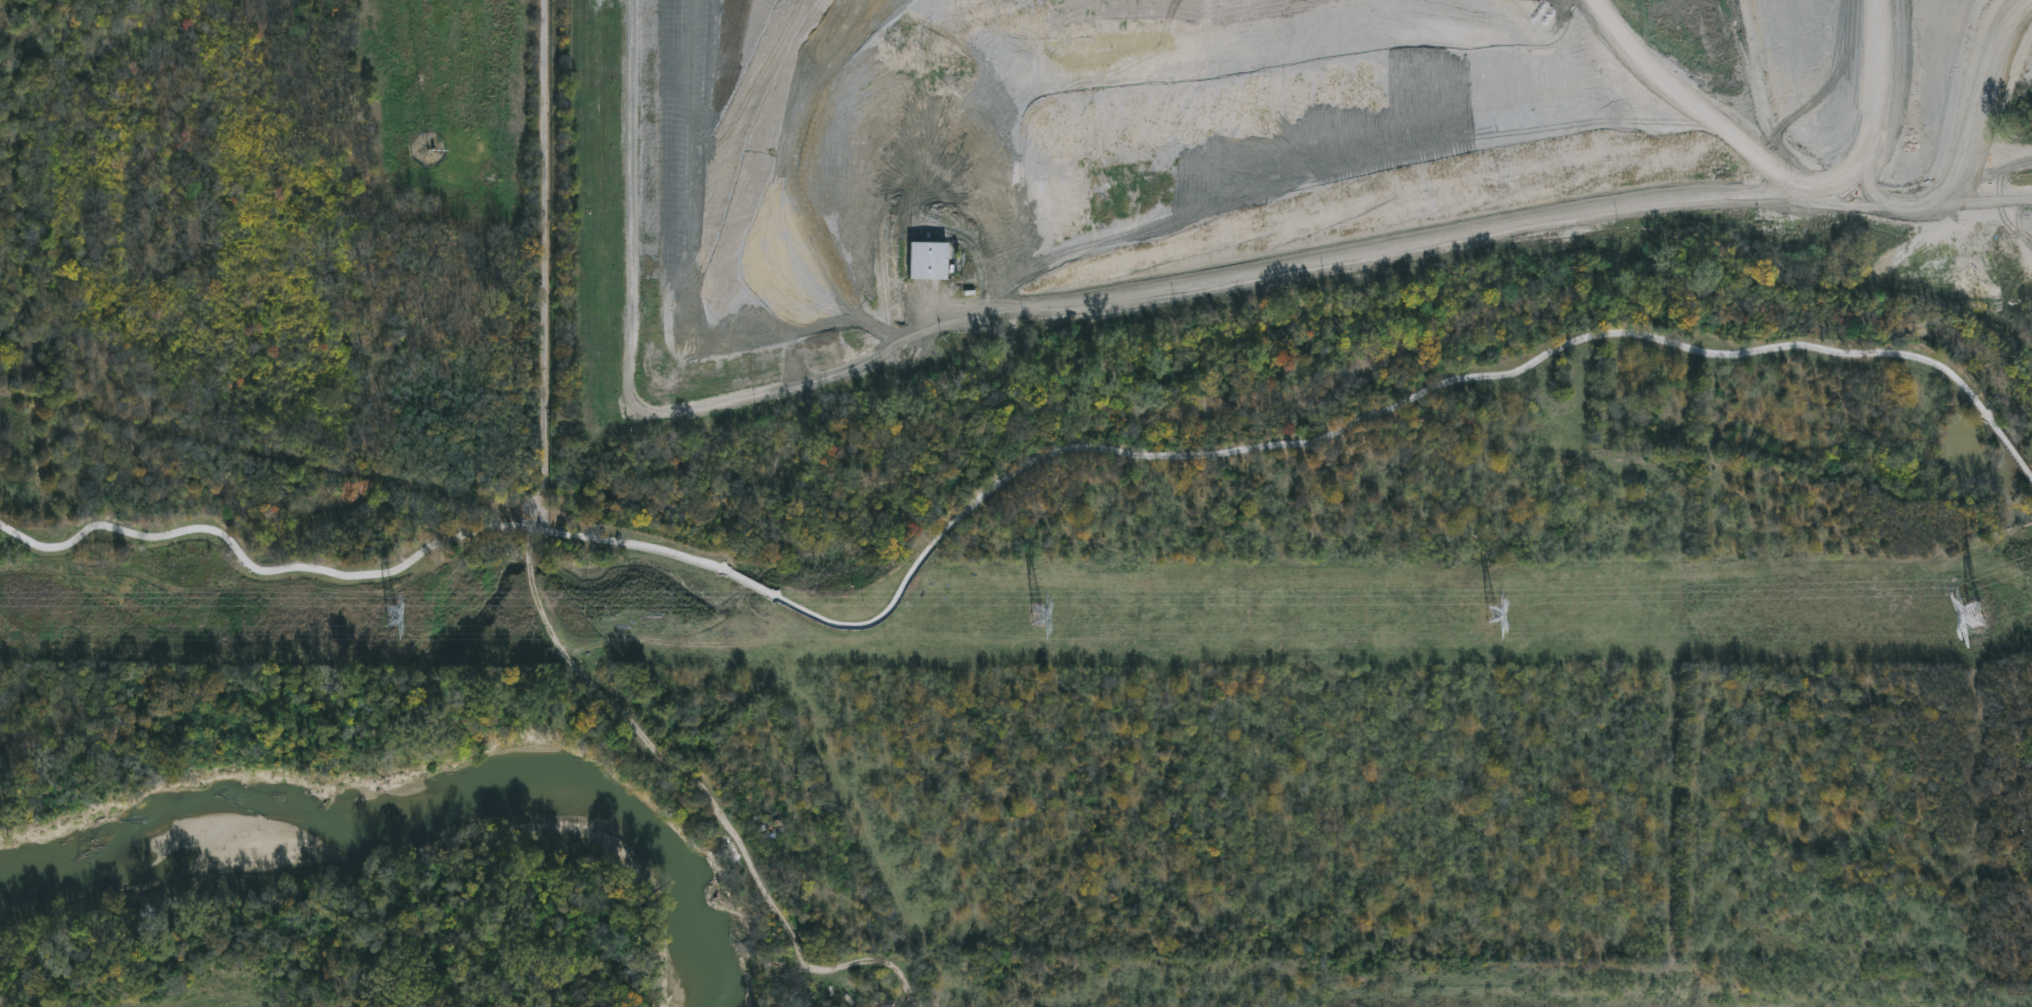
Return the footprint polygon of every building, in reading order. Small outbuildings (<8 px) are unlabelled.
[(909,282),(909,244),(945,244),(945,282),(909,282)] [(784,838),(781,823),(759,828),(763,843),(784,838)]
